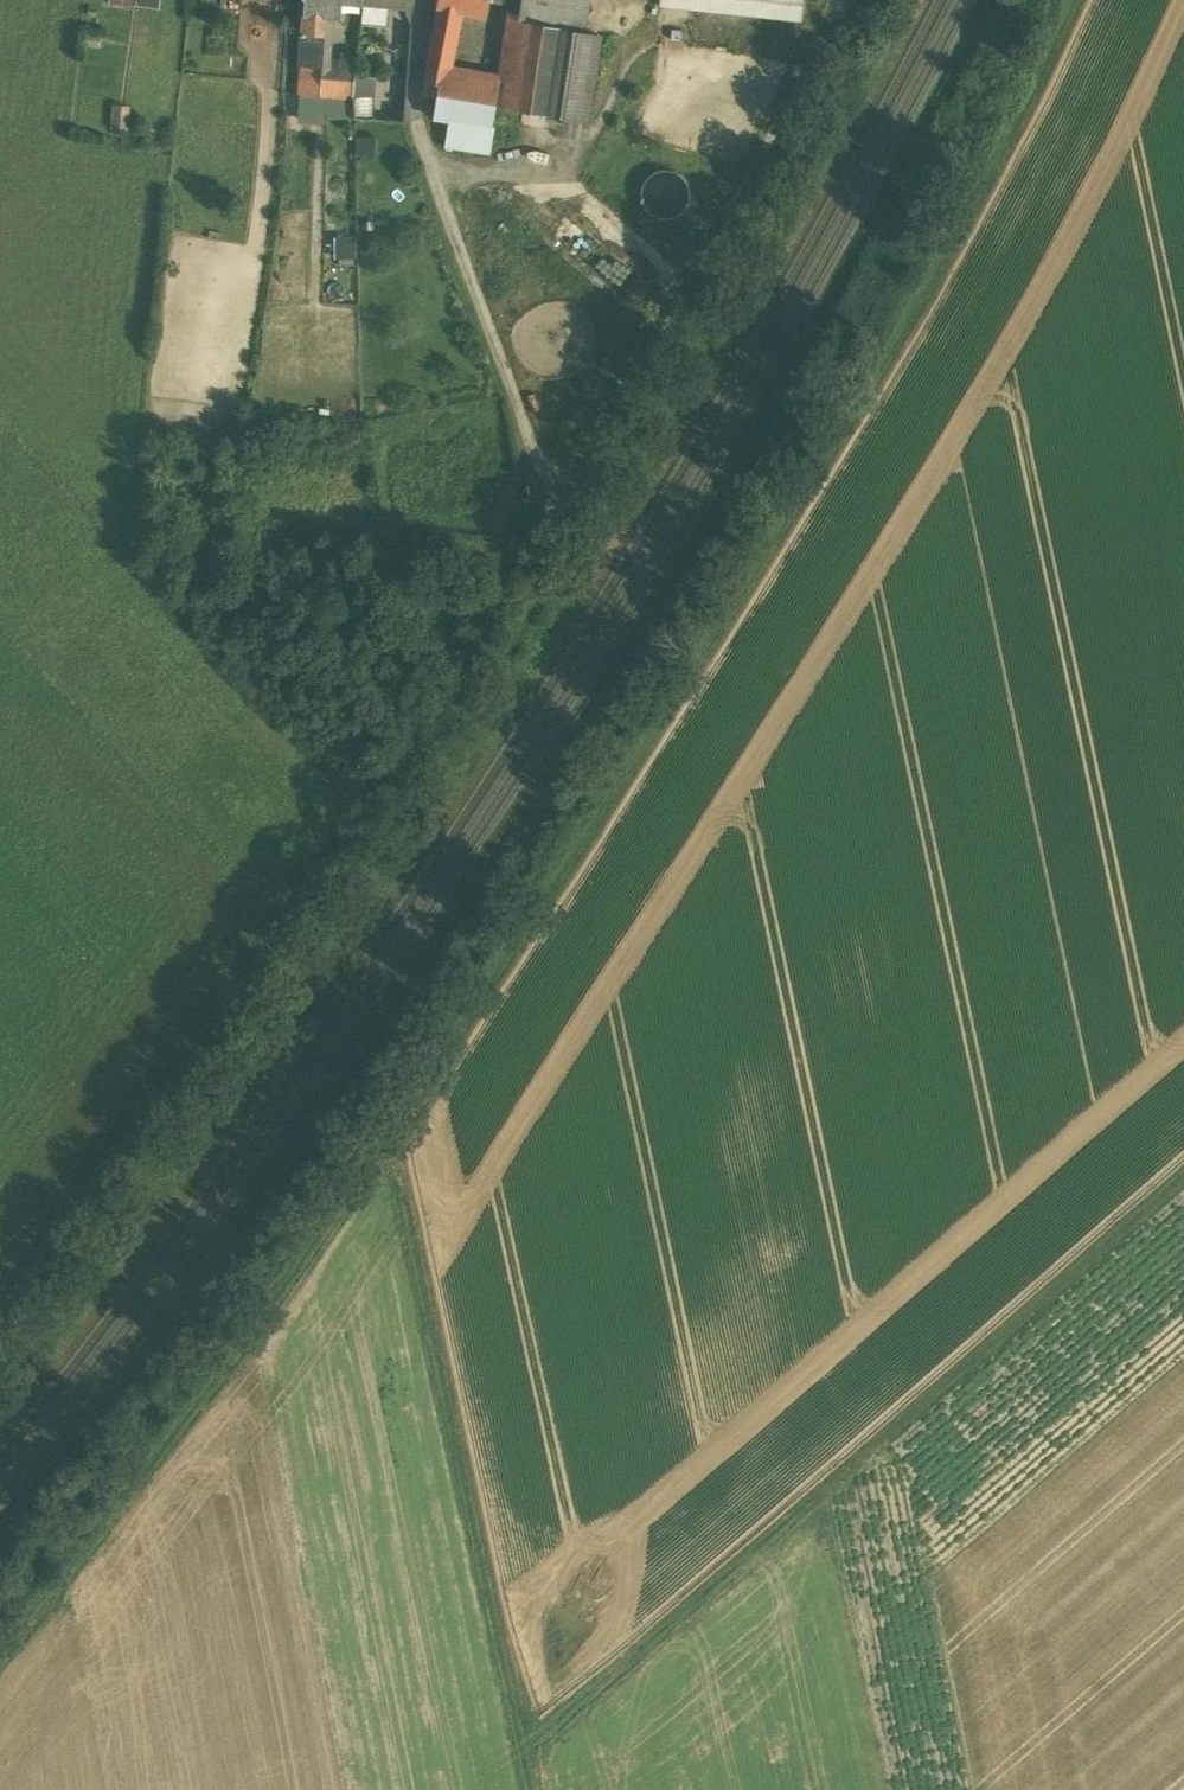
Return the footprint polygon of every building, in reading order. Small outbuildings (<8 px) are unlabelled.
[(326,15),(340,16),(341,0),(305,0),(304,14),(326,15)] [(438,5),(460,9),(486,14),(489,0),(439,0),(438,5)] [(520,4),(519,14),(525,15),(525,20),(539,22),(544,0),(521,0),(520,4)] [(539,22),(562,27),(562,30),(585,32),(588,0),(544,0),(539,22)] [(659,2),(803,17),(805,0),(659,0),(659,2)] [(460,9),(438,5),(435,27),(455,30),(460,9)] [(326,15),(304,14),(298,93),(321,95),(323,66),(326,15)] [(539,22),(525,20),(515,82),(515,83),(511,108),(548,115),(562,30),(562,27),(539,22)] [(435,27),(428,61),(424,93),(436,95),(433,118),(449,120),(445,145),(490,152),(494,127),(492,127),(495,106),(499,80),(448,70),(455,30),(435,27)] [(602,36),(562,30),(548,115),(588,121),(602,36)] [(356,55),(345,54),(340,57),(339,68),(337,79),(354,82),(355,77),(356,55)] [(339,68),(323,66),(321,95),(335,96),(337,79),(339,68)] [(354,82),(353,97),(354,118),(372,119),(374,79),(355,77),(354,82)] [(354,82),(337,79),(335,96),(353,97),(354,82)] [(515,83),(499,80),(495,106),(511,108),(515,83)] [(353,97),(335,96),(321,95),(298,93),(297,122),(324,125),(324,118),(354,118),(353,97)] [(127,106),(116,104),(114,119),(115,119),(115,128),(125,129),(125,120),(126,120),(127,106)] [(336,255),(357,255),(357,235),(337,234),(336,255)]
